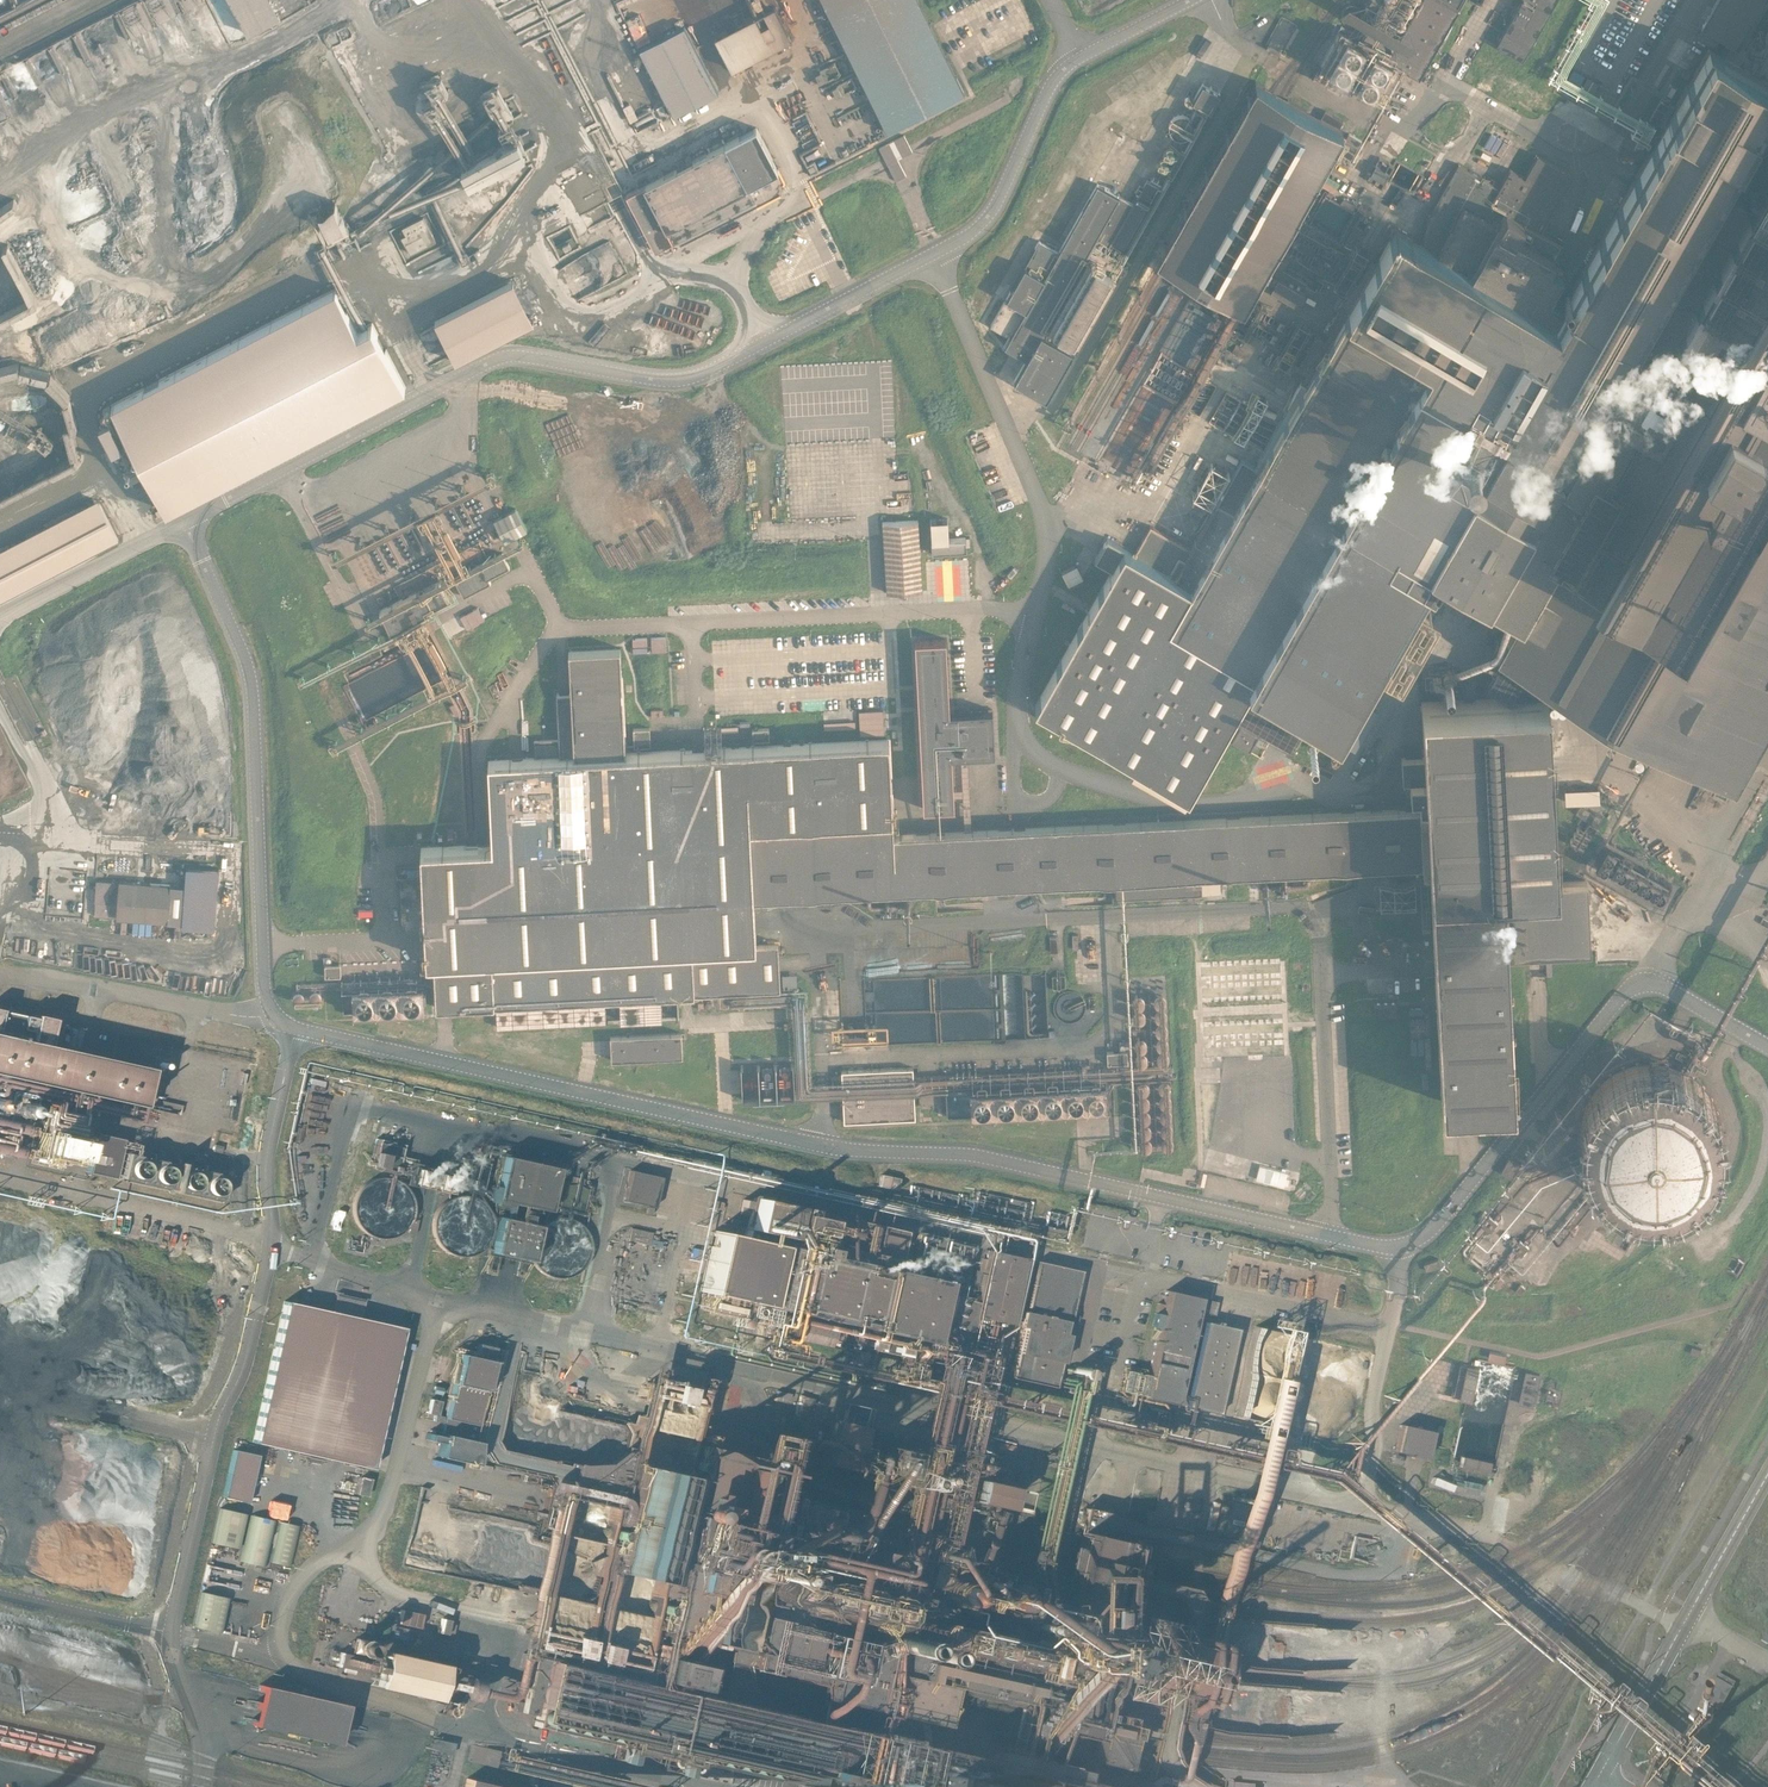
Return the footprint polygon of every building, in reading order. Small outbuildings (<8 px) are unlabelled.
[(247,34),(249,33),(277,18),(277,19),(279,18),(278,17),(269,0),(230,0),(247,34)] [(843,42),(843,43),(847,51),(863,84),(866,90),(876,109),(881,120),(885,129),(886,131),(890,128),(901,123),(903,122),(916,116),(920,114),(931,108),(933,107),(944,102),(948,100),(959,95),(963,92),(963,91),(956,77),(955,76),(954,77),(945,60),(945,58),(941,50),(928,25),(922,13),(916,0),(822,0),(843,42)] [(1320,62),(1341,74),(1346,76),(1363,86),(1382,97),(1398,69),(1400,66),(1401,66),(1408,70),(1417,75),(1418,76),(1419,75),(1421,70),(1423,67),(1424,65),(1457,8),(1456,7),(1457,6),(1459,2),(1460,0),(1366,0),(1363,4),(1371,9),(1357,35),(1351,31),(1340,25),(1337,31),(1329,46),(1320,62)] [(1495,45),(1521,60),(1529,45),(1555,0),(1531,0),(1534,2),(1533,4),(1532,6),(1531,8),(1520,1),(1519,2),(1516,8),(1512,15),(1502,32),(1500,35),(1498,40),(1495,45)] [(1700,28),(1737,49),(1765,0),(1716,0),(1700,28)] [(762,13),(746,21),(762,52),(790,38),(773,7),(766,10),(762,13)] [(1279,16),(1269,41),(1285,47),(1294,22),(1279,16)] [(722,25),(713,30),(732,68),(762,53),(762,52),(746,21),(725,31),(722,25)] [(683,26),(638,49),(673,115),(717,91),(683,26)] [(1034,704),(1045,711),(1050,713),(1109,747),(1114,749),(1177,786),(1181,788),(1191,793),(1254,681),(1257,683),(1239,714),(1263,728),(1281,696),(1284,698),(1291,702),(1304,709),(1305,710),(1310,713),(1331,724),(1337,728),(1385,644),(1386,645),(1390,647),(1401,653),(1402,654),(1406,656),(1412,646),(1421,630),(1424,626),(1428,617),(1429,616),(1424,614),(1423,613),(1413,607),(1410,613),(1409,613),(1405,610),(1414,594),(1422,581),(1425,574),(1433,560),(1434,558),(1438,560),(1440,557),(1453,564),(1450,567),(1451,568),(1454,569),(1471,579),(1470,581),(1471,582),(1475,584),(1486,590),(1489,592),(1493,594),(1497,596),(1514,606),(1513,609),(1511,613),(1509,616),(1503,626),(1494,643),(1496,645),(1499,646),(1534,666),(1536,667),(1544,672),(1546,673),(1557,679),(1567,685),(1568,686),(1583,694),(1584,695),(1591,699),(1601,704),(1620,715),(1624,717),(1636,724),(1648,731),(1658,737),(1664,740),(1710,766),(1724,774),(1731,778),(1734,773),(1740,762),(1751,743),(1754,738),(1767,713),(1767,160),(1747,197),(1745,196),(1735,190),(1734,190),(1761,142),(1767,131),(1759,126),(1754,124),(1756,121),(1759,115),(1760,114),(1767,100),(1767,81),(1757,75),(1754,74),(1749,70),(1743,67),(1735,62),(1722,55),(1721,54),(1709,48),(1708,47),(1694,72),(1690,78),(1675,106),(1674,107),(1666,121),(1663,127),(1656,140),(1649,151),(1648,153),(1646,157),(1628,189),(1624,195),(1619,204),(1616,210),(1603,233),(1563,303),(1561,302),(1548,295),(1561,273),(1560,273),(1548,266),(1562,243),(1561,243),(1561,242),(1560,242),(1560,243),(1558,242),(1554,240),(1539,231),(1539,230),(1562,189),(1563,188),(1571,174),(1536,154),(1536,155),(1534,157),(1534,158),(1524,177),(1523,176),(1518,173),(1509,168),(1508,168),(1507,171),(1500,182),(1499,185),(1492,181),(1494,179),(1493,178),(1491,182),(1482,177),(1469,170),(1462,166),(1457,163),(1434,203),(1427,217),(1422,240),(1421,243),(1419,242),(1410,237),(1405,234),(1401,232),(1399,231),(1395,229),(1393,228),(1390,233),(1388,237),(1384,244),(1384,245),(1383,247),(1380,245),(1375,254),(1375,255),(1377,256),(1375,260),(1372,265),(1369,263),(1367,266),(1352,293),(1351,294),(1351,295),(1349,297),(1353,299),(1351,303),(1348,308),(1342,305),(1330,328),(1331,328),(1323,342),(1316,338),(1314,337),(1299,363),(1299,364),(1297,368),(1298,369),(1301,371),(1305,373),(1299,384),(1292,395),(1291,398),(1287,405),(1284,410),(1277,422),(1276,423),(1261,449),(1261,450),(1260,450),(1261,451),(1253,464),(1241,458),(1239,460),(1233,471),(1232,473),(1214,505),(1212,508),(1211,510),(1210,511),(1204,522),(1203,524),(1203,525),(1197,534),(1197,535),(1191,545),(1190,547),(1149,525),(1141,539),(1135,549),(1134,551),(1133,553),(1106,537),(1102,544),(1096,554),(1094,558),(1094,559),(1111,568),(1090,605),(1085,614),(1085,615),(1069,642),(1067,646),(1034,704)] [(812,73),(818,86),(845,74),(839,61),(812,73)] [(442,91),(448,88),(439,71),(424,79),(434,97),(425,102),(433,117),(451,108),(442,91)] [(1254,80),(1156,255),(1244,305),(1252,290),(1251,289),(1258,277),(1259,278),(1263,280),(1273,286),(1269,292),(1297,308),(1304,294),(1262,270),(1275,247),(1273,247),(1286,223),(1288,224),(1293,215),(1294,216),(1308,192),(1307,191),(1342,130),(1338,128),(1342,120),(1324,110),(1320,117),(1280,95),(1254,80)] [(1201,82),(1191,100),(1209,110),(1219,92),(1201,82)] [(504,100),(490,108),(498,123),(510,116),(512,115),(504,100)] [(1177,109),(1166,130),(1178,137),(1174,144),(1183,150),(1204,112),(1195,107),(1190,116),(1177,109)] [(777,169),(755,127),(724,143),(625,194),(647,237),(654,250),(753,198),(747,185),(777,169)] [(1348,133),(1337,152),(1349,159),(1360,140),(1350,134),(1348,133)] [(1497,136),(1489,150),(1502,157),(1509,143),(1497,136)] [(517,137),(460,166),(468,180),(524,151),(517,137)] [(1651,137),(1645,148),(1647,150),(1648,150),(1655,139),(1651,137)] [(1378,157),(1366,179),(1381,187),(1393,165),(1378,157)] [(508,167),(496,174),(498,179),(511,173),(508,167)] [(488,177),(472,185),(476,191),(481,188),(496,180),(493,174),(490,175),(488,177)] [(990,323),(989,325),(992,327),(999,331),(1008,336),(1009,337),(1004,346),(1015,353),(1018,354),(1025,358),(1013,380),(1024,386),(1031,390),(1045,398),(1058,376),(1072,351),(1090,319),(1121,265),(1101,253),(1089,246),(1092,242),(1094,238),(1096,239),(1106,244),(1120,252),(1154,192),(1158,186),(1146,180),(1142,187),(1140,185),(1139,185),(1135,191),(1136,192),(1138,193),(1132,204),(1130,202),(1116,194),(1105,188),(1096,183),(1075,221),(1057,251),(1053,249),(1049,247),(1048,246),(1045,244),(1044,244),(1038,240),(1034,247),(1009,290),(1005,297),(1001,304),(992,321),(990,323)] [(320,206),(331,235),(348,229),(337,200),(320,206)] [(422,216),(402,227),(403,229),(400,231),(402,236),(410,252),(434,239),(422,216)] [(1354,225),(1353,225),(1343,243),(1350,247),(1357,234),(1360,229),(1354,225)] [(568,242),(560,246),(563,252),(571,248),(568,242)] [(446,313),(432,320),(435,325),(448,351),(454,362),(519,329),(535,321),(513,278),(446,313)] [(329,290),(110,404),(122,428),(142,466),(149,479),(159,499),(166,511),(405,387),(371,322),(357,329),(335,287),(329,290)] [(1223,347),(1221,346),(1216,344),(1208,359),(1213,361),(1214,362),(1223,347)] [(0,366),(0,376),(22,367),(18,359),(0,366)] [(1263,411),(1265,412),(1273,417),(1275,414),(1266,409),(1265,408),(1263,411)] [(113,448),(123,442),(109,417),(99,422),(113,448)] [(1232,461),(1235,463),(1237,460),(1227,454),(1225,457),(1232,461)] [(1201,457),(1198,455),(1192,466),(1195,468),(1201,457)] [(139,471),(126,477),(129,483),(142,477),(139,471)] [(1197,496),(1210,503),(1215,493),(1202,486),(1197,496)] [(0,551),(0,598),(118,536),(99,500),(0,551)] [(502,515),(493,520),(504,541),(506,540),(522,532),(526,530),(518,516),(514,508),(511,510),(502,515)] [(943,518),(929,519),(931,552),(958,550),(965,550),(965,546),(969,546),(968,537),(964,537),(948,538),(946,518),(943,518)] [(918,521),(882,522),(886,593),(921,591),(918,521)] [(501,552),(453,578),(463,596),(490,582),(488,578),(509,567),(501,552)] [(1060,568),(1068,584),(1082,578),(1075,562),(1060,568)] [(1463,587),(1467,580),(1452,572),(1448,579),(1463,587)] [(422,587),(379,610),(392,635),(431,614),(429,610),(448,599),(439,580),(422,589),(422,587)] [(1468,611),(1475,615),(1476,615),(1483,602),(1475,597),(1467,610),(1468,610),(1468,611)] [(429,617),(423,620),(428,630),(434,627),(429,617)] [(455,618),(443,624),(449,637),(462,631),(455,618)] [(664,636),(650,637),(650,646),(651,651),(665,651),(664,636)] [(945,638),(914,640),(922,808),(954,807),(951,761),(951,755),(961,755),(964,754),(994,753),(991,709),(949,711),(945,638)] [(431,845),(420,846),(421,864),(421,865),(422,877),(424,925),(424,929),(425,947),(426,958),(433,958),(433,973),(435,1007),(450,1006),(456,1006),(459,1006),(484,1004),(487,1004),(491,1004),(499,1004),(500,1004),(502,1003),(513,1003),(539,1002),(592,999),(677,995),(681,994),(682,994),(693,994),(701,993),(715,993),(738,991),(747,991),(750,991),(779,989),(779,979),(778,971),(778,956),(777,942),(760,943),(755,943),(755,934),(755,933),(753,912),(753,906),(753,897),(757,897),(802,894),(805,894),(806,894),(813,894),(814,894),(815,894),(917,889),(920,888),(928,888),(929,888),(934,888),(935,888),(942,887),(943,887),(974,886),(987,885),(1016,884),(1027,883),(1034,883),(1037,883),(1071,881),(1102,879),(1103,879),(1110,879),(1111,879),(1113,879),(1114,898),(1122,898),(1128,897),(1136,897),(1149,896),(1159,896),(1182,894),(1186,894),(1198,894),(1201,894),(1200,874),(1201,874),(1204,874),(1206,874),(1217,873),(1218,873),(1246,872),(1254,872),(1255,872),(1268,871),(1277,870),(1278,870),(1291,870),(1298,869),(1344,867),(1345,867),(1353,867),(1354,867),(1358,866),(1359,866),(1367,866),(1384,865),(1384,873),(1391,873),(1399,872),(1399,864),(1413,863),(1421,863),(1421,867),(1429,867),(1430,900),(1431,905),(1431,910),(1432,931),(1432,934),(1433,948),(1433,954),(1433,961),(1434,975),(1434,976),(1434,977),(1434,979),(1435,983),(1435,989),(1436,1019),(1437,1025),(1438,1055),(1438,1061),(1440,1090),(1440,1096),(1440,1101),(1455,1100),(1470,1099),(1471,1099),(1475,1099),(1513,1097),(1512,1092),(1512,1088),(1512,1086),(1512,1083),(1512,1082),(1511,1065),(1510,1056),(1510,1052),(1509,1021),(1508,1016),(1507,985),(1507,981),(1505,952),(1529,951),(1543,950),(1549,950),(1552,950),(1589,948),(1587,910),(1587,906),(1587,905),(1587,900),(1585,900),(1585,894),(1585,893),(1584,880),(1584,879),(1555,880),(1555,877),(1555,869),(1554,857),(1554,854),(1551,789),(1548,748),(1548,741),(1547,721),(1547,713),(1547,712),(1546,696),(1546,695),(1546,694),(1534,695),(1531,695),(1520,695),(1517,696),(1500,696),(1497,697),(1475,698),(1458,699),(1440,699),(1420,700),(1420,704),(1421,712),(1423,747),(1423,755),(1420,755),(1400,756),(1401,780),(1408,780),(1409,780),(1410,805),(1410,807),(1387,808),(1384,808),(1380,809),(1370,809),(1369,809),(1354,810),(1351,810),(1263,815),(1211,817),(1202,818),(1199,818),(1198,818),(1168,819),(1139,821),(1125,822),(1039,826),(1024,827),(1009,827),(1000,828),(968,830),(965,830),(958,830),(957,830),(927,832),(912,832),(893,833),(890,777),(888,751),(888,750),(888,746),(888,739),(879,739),(859,740),(850,741),(822,742),(769,745),(738,746),(708,748),(705,748),(691,749),(689,749),(685,749),(624,752),(623,731),(623,725),(622,710),(622,700),(622,697),(622,695),(621,694),(621,690),(621,681),(621,674),(619,647),(616,647),(613,648),(568,650),(569,671),(570,692),(568,692),(558,692),(556,693),(558,738),(533,739),(533,741),(533,742),(534,749),(534,757),(524,757),(509,758),(504,758),(487,759),(488,767),(488,771),(490,803),(492,842),(489,842),(477,843),(475,843),(466,843),(455,844),(454,844),(446,845),(434,845),(431,845)] [(1261,730),(1243,720),(1231,741),(1249,751),(1261,730)] [(649,727),(632,728),(633,746),(650,745),(649,727)] [(768,727),(751,728),(751,730),(751,738),(752,740),(768,739),(768,727)] [(1599,785),(1564,786),(1564,800),(1599,800),(1599,785)] [(1601,816),(1581,805),(1579,804),(1574,812),(1580,815),(1576,823),(1593,832),(1601,816)] [(1608,839),(1594,869),(1635,888),(1636,885),(1645,889),(1639,901),(1653,907),(1652,908),(1659,911),(1672,882),(1652,873),(1658,862),(1608,839)] [(119,881),(96,879),(94,900),(95,901),(94,914),(182,922),(182,925),(213,928),(218,868),(187,865),(185,885),(119,880),(119,881)] [(1058,934),(1050,935),(1051,949),(1059,949),(1058,934)] [(1201,965),(1200,965),(1200,973),(1201,1001),(1249,999),(1280,997),(1279,971),(1279,961),(1201,965)] [(339,963),(324,964),(325,976),(340,975),(340,972),(339,963)] [(843,1043),(895,1041),(893,978),(883,978),(883,976),(825,978),(826,992),(842,991),(842,1014),(852,1014),(853,1021),(843,1022),(843,1043)] [(418,984),(341,988),(342,1013),(369,1011),(379,1011),(424,1009),(423,984),(418,984)] [(1396,1002),(1374,1003),(1374,1018),(1391,1017),(1396,1017),(1396,1002)] [(78,1105),(127,1116),(132,1117),(133,1115),(136,1100),(139,1086),(143,1067),(111,1060),(74,1051),(54,1047),(59,1024),(19,1014),(12,1013),(9,1012),(2,1011),(0,1010),(0,1087),(78,1105)] [(1282,1021),(1202,1025),(1203,1043),(1204,1061),(1220,1060),(1222,1060),(1223,1060),(1247,1059),(1261,1058),(1283,1057),(1283,1056),(1282,1026),(1282,1021)] [(681,1032),(609,1036),(610,1060),(682,1056),(681,1032)] [(1126,1050),(1106,1051),(1106,1063),(1127,1062),(1126,1050)] [(1717,1139),(1717,1133),(1717,1126),(1716,1119),(1714,1113),(1712,1106),(1709,1100),(1706,1094),(1701,1089),(1697,1084),(1692,1079),(1686,1075),(1681,1072),(1674,1069),(1668,1067),(1661,1065),(1655,1064),(1648,1064),(1641,1064),(1634,1065),(1628,1067),(1621,1069),(1615,1072),(1609,1075),(1604,1079),(1599,1084),(1594,1089),(1590,1094),(1587,1100),(1584,1106),(1582,1113),(1580,1119),(1579,1126),(1579,1133),(1579,1139),(1580,1146),(1582,1153),(1584,1159),(1587,1165),(1590,1171),(1594,1176),(1599,1181),(1604,1186),(1609,1190),(1615,1194),(1621,1196),(1628,1199),(1634,1200),(1641,1201),(1648,1202),(1655,1201),(1661,1200),(1668,1199),(1674,1196),(1681,1194),(1686,1190),(1692,1186),(1697,1182),(1701,1177),(1706,1171),(1709,1165),(1712,1159),(1714,1153),(1716,1146),(1717,1139)] [(912,1067),(841,1070),(843,1121),(914,1118),(912,1067)] [(946,1092),(946,1117),(1071,1117),(1077,1115),(1075,1115),(1094,1109),(1107,1109),(1107,1089),(1104,1079),(1097,1081),(1082,1082),(1078,1071),(1051,1071),(1045,1073),(1031,1073),(1030,1074),(1014,1074),(995,1080),(995,1087),(988,1090),(952,1090),(946,1092)] [(1226,1101),(1241,1101),(1241,1074),(1226,1074),(1226,1101)] [(149,1092),(142,1090),(140,1097),(143,1098),(148,1099),(148,1098),(149,1092)] [(67,1159),(72,1135),(52,1131),(53,1125),(56,1126),(58,1119),(50,1117),(49,1118),(41,1116),(33,1151),(67,1159)] [(0,1118),(0,1153),(12,1155),(19,1123),(0,1118)] [(122,1139),(94,1133),(86,1172),(220,1202),(227,1173),(120,1149),(122,1139)] [(376,1138),(373,1153),(370,1166),(395,1172),(401,1144),(376,1138)] [(1237,1143),(1223,1144),(1223,1153),(1223,1154),(1223,1157),(1224,1165),(1234,1165),(1237,1165),(1238,1165),(1238,1162),(1238,1160),(1238,1158),(1238,1156),(1237,1143)] [(221,1146),(213,1144),(212,1151),(220,1153),(221,1146)] [(203,1154),(195,1152),(193,1160),(202,1162),(203,1154)] [(1291,1153),(1262,1153),(1262,1163),(1262,1165),(1262,1167),(1263,1177),(1263,1182),(1263,1183),(1265,1183),(1267,1183),(1270,1182),(1277,1182),(1278,1186),(1278,1188),(1278,1189),(1281,1189),(1289,1189),(1292,1189),(1292,1185),(1292,1175),(1291,1172),(1291,1171),(1291,1153)] [(554,1167),(501,1155),(492,1199),(544,1210),(554,1167)] [(1508,1156),(1499,1172),(1511,1178),(1520,1162),(1513,1158),(1509,1156),(1508,1156)] [(460,1157),(457,1172),(454,1185),(479,1191),(482,1177),(485,1163),(460,1157)] [(420,1187),(439,1192),(441,1192),(442,1192),(446,1193),(450,1174),(447,1173),(445,1173),(412,1166),(408,1185),(420,1187)] [(660,1177),(630,1170),(623,1200),(653,1207),(652,1208),(653,1208),(660,1177)] [(411,1206),(411,1205),(411,1199),(409,1194),(406,1189),(402,1184),(399,1180),(393,1177),(387,1175),(382,1174),(376,1175),(370,1176),(365,1178),(359,1183),(356,1187),(352,1192),(350,1198),(349,1204),(350,1210),(351,1216),(354,1222),(358,1227),(362,1230),(368,1234),(374,1235),(380,1236),(386,1235),(392,1234),(398,1230),(402,1227),(406,1223),(409,1217),(411,1211),(411,1206)] [(880,1174),(878,1186),(896,1190),(899,1178),(880,1174)] [(565,1181),(562,1195),(559,1209),(584,1214),(587,1201),(590,1186),(565,1181)] [(490,1224),(490,1218),(488,1212),(485,1207),(482,1203),(479,1201),(476,1198),(471,1196),(465,1194),(460,1194),(455,1194),(449,1196),(444,1198),(439,1202),(435,1207),(432,1212),(431,1217),(430,1223),(430,1229),(432,1235),(434,1240),(438,1245),(442,1248),(447,1251),(453,1253),(460,1254),(465,1254),(471,1252),(476,1250),(481,1246),(485,1241),(488,1236),(489,1231),(490,1224)] [(743,1199),(740,1214),(747,1216),(748,1216),(745,1228),(746,1228),(744,1237),(744,1238),(773,1244),(774,1244),(777,1245),(779,1248),(784,1250),(785,1247),(788,1247),(789,1248),(785,1264),(784,1271),(782,1278),(779,1292),(777,1302),(774,1315),(771,1326),(776,1327),(779,1328),(830,1339),(832,1340),(847,1343),(850,1344),(874,1349),(877,1350),(886,1352),(889,1352),(893,1353),(907,1356),(914,1358),(918,1339),(925,1341),(924,1344),(926,1345),(935,1347),(944,1349),(942,1359),(951,1361),(960,1363),(962,1364),(969,1332),(973,1316),(975,1303),(968,1301),(967,1301),(966,1301),(961,1300),(957,1299),(966,1258),(968,1246),(967,1245),(963,1244),(919,1235),(918,1235),(918,1236),(917,1242),(916,1244),(916,1245),(909,1274),(895,1271),(904,1231),(788,1205),(752,1197),(751,1201),(743,1199)] [(1483,1213),(1478,1219),(1482,1222),(1481,1224),(1481,1225),(1485,1228),(1486,1228),(1489,1231),(1497,1222),(1490,1216),(1488,1215),(1487,1216),(1483,1213)] [(588,1246),(588,1245),(588,1239),(586,1234),(583,1228),(580,1224),(575,1220),(570,1217),(565,1216),(560,1215),(553,1216),(548,1217),(543,1220),(539,1223),(534,1228),(531,1233),(530,1238),(529,1245),(529,1250),(531,1256),(533,1261),(536,1265),(541,1269),(546,1272),(552,1274),(557,1275),(561,1275),(565,1274),(569,1273),(575,1270),(579,1267),(582,1263),(586,1258),(588,1251),(588,1246)] [(418,1219),(412,1218),(409,1224),(407,1232),(414,1234),(418,1219)] [(650,1241),(652,1231),(630,1228),(629,1238),(650,1241)] [(713,1230),(700,1291),(760,1304),(773,1244),(744,1238),(744,1237),(713,1230)] [(497,1237),(491,1236),(488,1242),(489,1242),(487,1250),(494,1252),(497,1237)] [(1514,1237),(1509,1243),(1513,1247),(1512,1248),(1516,1251),(1520,1254),(1523,1250),(1526,1247),(1520,1242),(1518,1240),(1514,1237)] [(523,1243),(519,1258),(526,1259),(528,1251),(529,1250),(529,1245),(523,1243)] [(970,1292),(968,1301),(975,1303),(973,1316),(979,1317),(986,1319),(993,1320),(1001,1322),(1007,1324),(1009,1317),(1009,1316),(1009,1315),(1016,1282),(1017,1281),(1017,1279),(1021,1264),(1021,1261),(1022,1259),(1022,1258),(1010,1255),(1008,1255),(987,1250),(987,1252),(985,1259),(983,1271),(980,1284),(978,1292),(978,1293),(970,1292)] [(1437,1258),(1423,1263),(1425,1270),(1440,1265),(1437,1258)] [(1079,1270),(1036,1261),(1025,1312),(1020,1311),(1017,1325),(1021,1326),(1010,1377),(1053,1387),(1065,1336),(1060,1335),(1063,1323),(1067,1324),(1079,1270)] [(981,1271),(975,1270),(972,1282),(978,1284),(981,1271)] [(1198,1298),(1166,1291),(1163,1305),(1157,1303),(1152,1330),(1157,1331),(1142,1397),(1174,1405),(1198,1298)] [(364,1299),(335,1292),(331,1311),(284,1300),(252,1442),(370,1468),(401,1326),(360,1317),(364,1299)] [(1217,1302),(1205,1299),(1202,1313),(1213,1316),(1217,1302)] [(1236,1329),(1203,1322),(1184,1407),(1217,1414),(1236,1329)] [(472,1356),(460,1353),(459,1353),(457,1353),(453,1375),(450,1389),(448,1397),(447,1400),(443,1417),(437,1415),(440,1401),(435,1400),(430,1399),(427,1413),(434,1414),(432,1420),(442,1422),(439,1433),(439,1435),(436,1434),(433,1434),(428,1433),(426,1432),(425,1439),(437,1442),(436,1449),(434,1455),(471,1463),(472,1461),(472,1460),(472,1458),(473,1456),(473,1455),(476,1442),(476,1441),(479,1431),(480,1425),(476,1424),(480,1407),(480,1404),(481,1403),(481,1399),(482,1398),(482,1395),(483,1394),(485,1383),(485,1382),(485,1381),(486,1379),(489,1363),(490,1362),(490,1361),(490,1360),(493,1348),(493,1347),(482,1345),(477,1343),(477,1344),(474,1357),(473,1356),(472,1356)] [(1701,1348),(1692,1345),(1689,1352),(1699,1355),(1701,1348)] [(1487,1356),(1487,1358),(1504,1361),(1504,1360),(1504,1358),(1505,1354),(1488,1351),(1488,1354),(1487,1356)] [(1446,1361),(1443,1384),(1451,1385),(1455,1363),(1446,1361)] [(1473,1366),(1459,1363),(1452,1396),(1465,1399),(1473,1366)] [(696,1400),(701,1382),(653,1369),(648,1385),(679,1393),(679,1396),(696,1400)] [(1140,1381),(1141,1371),(1122,1369),(1119,1387),(1138,1390),(1139,1387),(1124,1385),(1125,1380),(1140,1381)] [(1539,1374),(1525,1371),(1518,1403),(1532,1406),(1539,1374)] [(1266,1375),(1256,1412),(1269,1415),(1279,1378),(1266,1375)] [(852,1425),(825,1418),(814,1464),(841,1470),(852,1425)] [(734,1432),(737,1426),(727,1422),(725,1429),(734,1432)] [(562,1494),(553,1532),(613,1546),(602,1592),(600,1601),(598,1601),(597,1603),(600,1604),(599,1606),(647,1617),(650,1603),(661,1552),(660,1552),(669,1514),(672,1503),(679,1470),(679,1469),(687,1435),(640,1425),(640,1424),(640,1425),(639,1425),(639,1426),(639,1427),(637,1426),(636,1429),(638,1430),(631,1462),(629,1461),(621,1498),(585,1490),(583,1499),(562,1494)] [(1430,1431),(1400,1425),(1394,1451),(1424,1458),(1430,1431)] [(696,1441),(697,1442),(705,1443),(706,1439),(707,1434),(700,1433),(698,1433),(696,1441)] [(972,1437),(962,1486),(1004,1495),(1010,1468),(990,1464),(995,1442),(972,1437)] [(868,1459),(870,1460),(874,1460),(877,1445),(869,1443),(868,1442),(868,1443),(865,1458),(868,1459)] [(568,1634),(562,1660),(628,1675),(630,1667),(630,1664),(653,1669),(657,1670),(656,1671),(659,1672),(677,1676),(679,1676),(680,1675),(684,1676),(693,1634),(750,1646),(747,1661),(824,1677),(820,1695),(938,1720),(943,1697),(971,1702),(999,1709),(1001,1703),(1007,1671),(871,1642),(887,1567),(760,1538),(766,1508),(768,1502),(771,1487),(773,1477),(777,1462),(695,1445),(656,1620),(585,1604),(585,1602),(554,1595),(551,1611),(582,1617),(577,1636),(568,1634)] [(246,1502),(248,1494),(250,1486),(253,1470),(255,1463),(257,1455),(233,1449),(222,1497),(246,1502)] [(1492,1476),(1493,1473),(1487,1472),(1487,1469),(1488,1469),(1488,1468),(1489,1462),(1485,1460),(1460,1455),(1459,1462),(1457,1468),(1458,1468),(1467,1471),(1482,1474),(1491,1476),(1492,1476)] [(369,1481),(369,1480),(370,1480),(360,1477),(357,1493),(359,1494),(363,1495),(364,1495),(366,1495),(368,1488),(369,1481)] [(237,1549),(245,1514),(220,1508),(212,1543),(237,1549)] [(1077,1521),(1100,1526),(1101,1523),(1113,1526),(1115,1519),(1079,1511),(1077,1521)] [(265,1567),(274,1526),(275,1520),(249,1515),(239,1561),(265,1567)] [(1124,1520),(1122,1532),(1138,1536),(1140,1536),(1140,1537),(1141,1537),(1144,1524),(1124,1520)] [(288,1566),(297,1526),(279,1521),(270,1562),(288,1566)] [(1070,1543),(1069,1551),(1068,1553),(1063,1579),(1061,1589),(1040,1686),(1037,1697),(1034,1711),(1033,1717),(1093,1730),(1092,1735),(1086,1763),(1116,1769),(1122,1741),(1123,1736),(1124,1731),(1125,1728),(1165,1737),(1167,1726),(1167,1725),(1175,1688),(1203,1694),(1207,1673),(1208,1667),(1211,1656),(1116,1636),(1124,1603),(1126,1592),(1129,1579),(1131,1567),(1131,1566),(1132,1562),(1133,1557),(1138,1536),(1122,1532),(1100,1526),(1077,1521),(1075,1521),(1070,1543)] [(840,1540),(843,1530),(843,1528),(835,1526),(833,1538),(840,1540)] [(1151,1529),(1149,1537),(1184,1545),(1186,1537),(1151,1529)] [(862,1533),(851,1530),(850,1537),(861,1540),(862,1533)] [(909,1541),(869,1532),(864,1554),(885,1559),(888,1546),(907,1550),(909,1541)] [(1207,1541),(1206,1548),(1205,1550),(1204,1550),(1204,1551),(1226,1556),(1227,1555),(1228,1547),(1229,1544),(1229,1543),(1225,1542),(1219,1541),(1207,1538),(1207,1539),(1208,1539),(1207,1541)] [(921,1576),(934,1579),(946,1582),(968,1587),(971,1576),(949,1571),(936,1569),(935,1568),(934,1572),(923,1569),(921,1576)] [(227,1598),(201,1592),(193,1627),(197,1628),(219,1633),(221,1624),(221,1623),(227,1598)] [(910,1606),(896,1603),(893,1617),(892,1621),(906,1624),(907,1620),(910,1606)] [(421,1614),(400,1609),(397,1623),(417,1628),(421,1614)] [(448,1620),(441,1618),(438,1632),(445,1634),(448,1620)] [(438,1662),(376,1647),(368,1679),(429,1695),(438,1662)] [(518,1701),(516,1711),(522,1712),(526,1713),(533,1715),(531,1724),(547,1727),(550,1728),(549,1731),(553,1732),(554,1729),(558,1730),(562,1731),(565,1732),(566,1732),(569,1732),(578,1735),(579,1735),(582,1736),(589,1738),(592,1738),(594,1739),(597,1739),(598,1739),(611,1742),(613,1742),(613,1744),(615,1744),(617,1745),(637,1749),(639,1750),(640,1747),(661,1751),(660,1754),(662,1755),(682,1759),(685,1760),(688,1761),(689,1761),(703,1764),(705,1764),(721,1768),(721,1767),(722,1767),(724,1767),(726,1768),(727,1768),(733,1769),(734,1770),(734,1771),(737,1771),(737,1770),(750,1773),(750,1774),(754,1775),(754,1774),(766,1777),(766,1778),(768,1778),(768,1777),(783,1780),(785,1771),(790,1772),(792,1763),(787,1762),(793,1737),(794,1729),(798,1716),(801,1717),(801,1716),(804,1704),(804,1703),(803,1703),(788,1700),(787,1700),(771,1696),(772,1696),(770,1696),(761,1694),(759,1694),(755,1693),(739,1689),(738,1689),(738,1690),(739,1690),(739,1691),(737,1699),(737,1700),(736,1702),(735,1702),(723,1699),(720,1698),(719,1698),(703,1695),(703,1692),(705,1684),(706,1681),(684,1676),(680,1675),(679,1676),(677,1676),(659,1672),(656,1671),(657,1670),(653,1669),(630,1664),(630,1667),(628,1675),(627,1678),(533,1656),(527,1683),(526,1686),(525,1692),(524,1696),(524,1698),(523,1702),(518,1701)] [(460,1658),(458,1669),(457,1671),(457,1672),(483,1678),(486,1664),(485,1664),(483,1663),(463,1659),(461,1658),(460,1658)] [(1717,1674),(1714,1680),(1710,1687),(1709,1688),(1705,1696),(1709,1699),(1711,1700),(1722,1706),(1726,1700),(1727,1698),(1731,1691),(1731,1690),(1735,1684),(1733,1683),(1721,1676),(1719,1675),(1717,1674)] [(342,1703),(258,1684),(249,1724),(333,1743),(342,1703)] [(1717,1709),(1718,1710),(1720,1711),(1722,1707),(1711,1700),(1708,1704),(1710,1705),(1713,1707),(1717,1709)] [(1700,1704),(1697,1710),(1709,1717),(1713,1711),(1713,1710),(1700,1703),(1700,1704)] [(835,1711),(836,1711),(820,1707),(819,1707),(819,1708),(820,1708),(817,1719),(816,1720),(817,1720),(817,1719),(833,1723),(835,1711)] [(453,1743),(433,1739),(431,1749),(451,1754),(453,1743)] [(1102,1783),(1072,1777),(1074,1767),(1058,1763),(1055,1763),(1037,1759),(1035,1758),(1020,1755),(1019,1755),(1015,1754),(1007,1752),(1006,1752),(1002,1751),(992,1749),(991,1748),(988,1748),(984,1747),(981,1757),(979,1756),(979,1757),(965,1754),(965,1753),(963,1753),(949,1750),(947,1749),(935,1747),(933,1746),(931,1745),(931,1746),(917,1743),(917,1742),(915,1742),(913,1753),(905,1786),(1118,1786),(1102,1783)] [(471,1744),(467,1761),(496,1768),(500,1751),(471,1744)] [(628,1780),(613,1776),(610,1786),(626,1786),(628,1780)] [(466,1778),(464,1786),(505,1786),(466,1778)]
